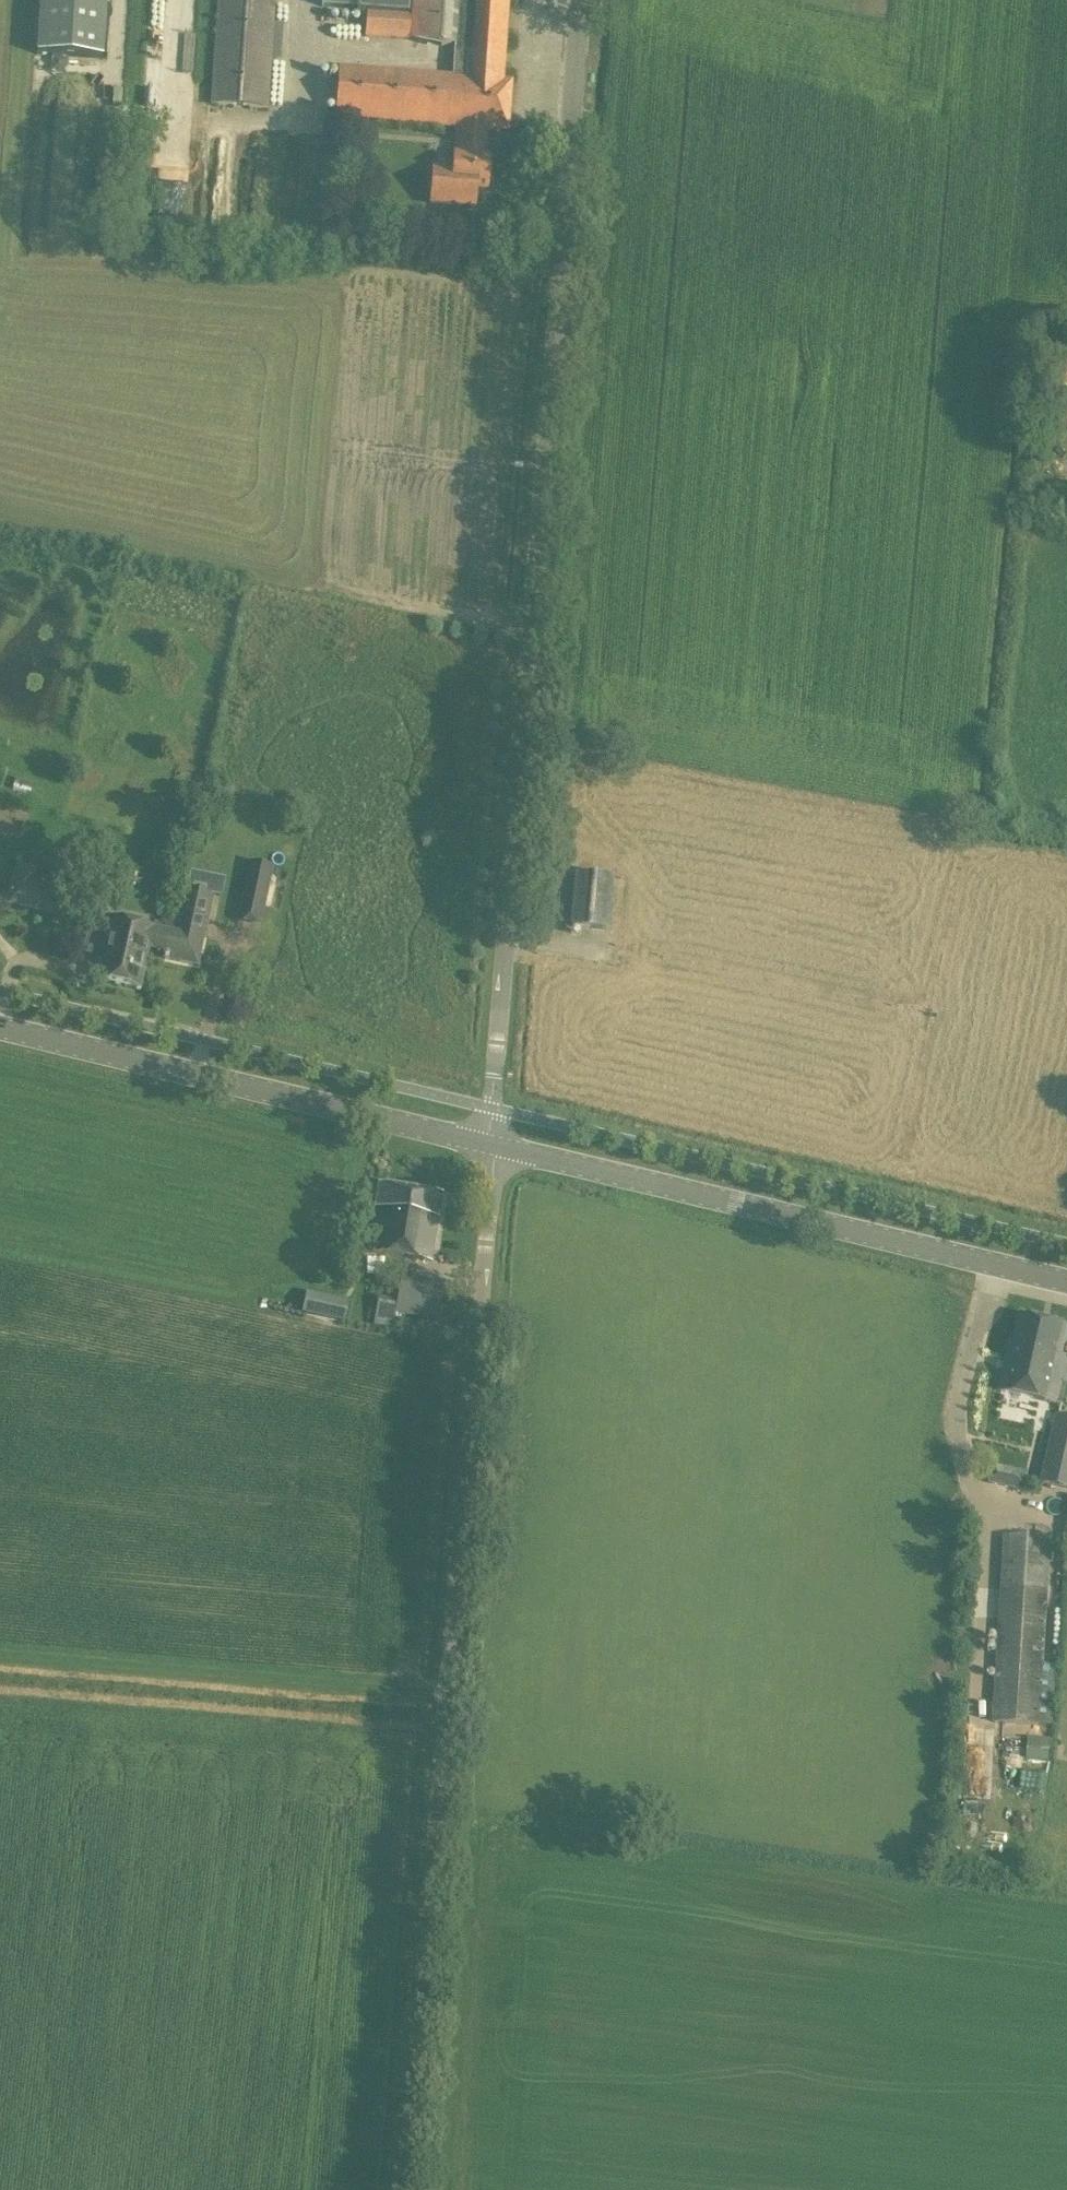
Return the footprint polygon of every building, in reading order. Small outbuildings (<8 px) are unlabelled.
[(36,54),(104,58),(108,0),(40,0),(36,54)] [(275,0),(217,0),(210,105),(267,110),(275,0)] [(322,7),(407,12),(408,0),(322,0),(322,7)] [(486,157),(487,132),(508,133),(512,83),(504,83),(510,0),(412,0),(409,42),(454,45),(452,76),(339,67),(335,120),(455,129),(454,154),(452,172),(437,171),(434,204),(478,207),(480,190),(491,191),(493,158),(486,157)] [(409,40),(411,15),(366,11),(365,37),(409,40)] [(241,901),(265,906),(273,867),(249,862),(241,901)] [(608,930),(613,877),(574,873),(570,927),(608,930)] [(59,885),(30,880),(11,876),(9,876),(5,899),(55,908),(59,885)] [(148,948),(167,952),(165,958),(197,965),(213,894),(184,887),(174,931),(152,926),(148,948)] [(148,948),(152,926),(110,917),(97,979),(140,988),(148,948)] [(438,1216),(441,1195),(378,1185),(375,1207),(380,1207),(374,1252),(431,1261),(437,1216),(438,1216)] [(449,1323),(454,1291),(440,1289),(441,1282),(400,1276),(397,1300),(377,1297),(373,1325),(392,1328),(394,1314),(435,1320),(449,1323)] [(340,1321),(345,1301),(304,1291),(299,1311),(340,1321)] [(1034,1377),(1059,1382),(1064,1356),(1060,1355),(1066,1327),(1022,1317),(1015,1345),(1011,1344),(1007,1363),(1036,1369),(1034,1377)] [(1054,1402),(1059,1382),(1034,1377),(1036,1369),(1007,1363),(1001,1390),(1054,1402)] [(1040,1483),(1042,1484),(1066,1490),(1066,1453),(1065,1453),(1066,1445),(1066,1418),(1055,1416),(1040,1483)] [(992,1483),(1026,1487),(1028,1469),(994,1465),(992,1483)] [(1040,1725),(1052,1725),(1056,1665),(1044,1665),(1051,1538),(1004,1536),(993,1723),(1040,1725)] [(1026,1737),(1025,1759),(1048,1759),(1048,1738),(1026,1737)]
